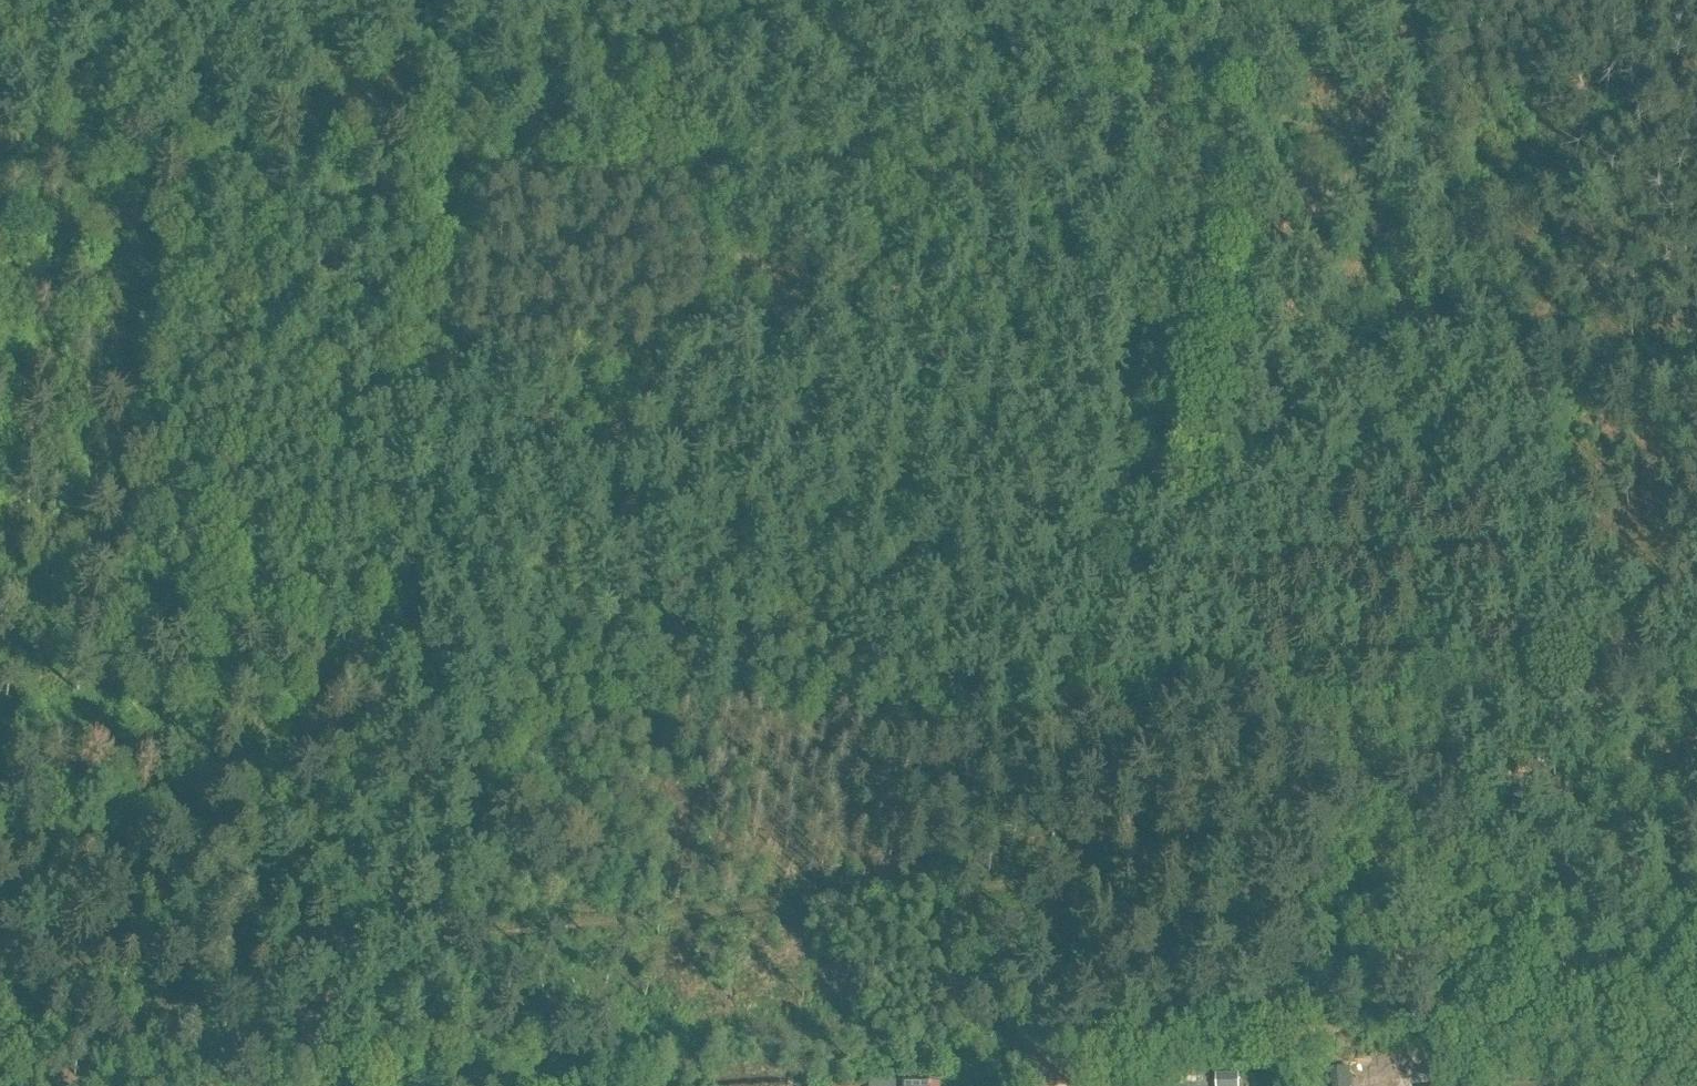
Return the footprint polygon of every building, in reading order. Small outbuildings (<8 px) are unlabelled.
[(1291,1077),(1282,1077),(1282,1085),(1290,1085),(1291,1077)]
